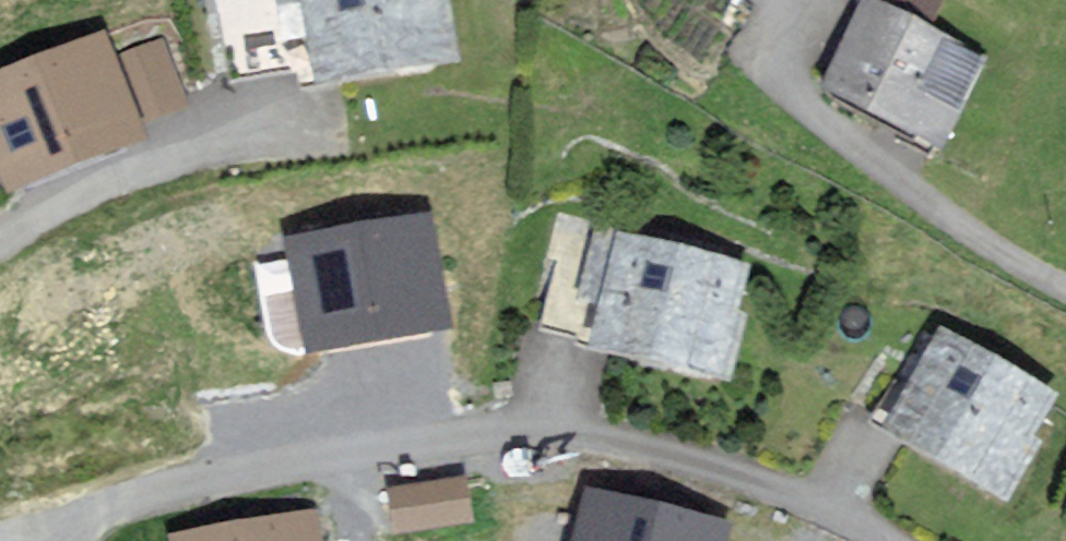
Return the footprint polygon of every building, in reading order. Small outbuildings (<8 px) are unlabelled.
[(328,74),(454,52),(445,0),(437,0),(425,2),(425,0),(315,0),(328,74)] [(823,87),(941,140),(979,56),(921,30),(934,0),(863,0),(823,87)] [(0,72),(0,158),(9,182),(143,131),(136,113),(176,97),(156,45),(115,61),(104,32),(0,72)] [(305,362),(459,333),(435,207),(281,236),(305,362)] [(751,260),(603,218),(583,289),(599,293),(587,338),(717,376),(751,260)] [(1046,394),(941,335),(891,420),(997,480),(1046,394)] [(467,471),(384,485),(393,533),(475,518),(467,471)] [(589,491),(577,540),(715,540),(720,523),(589,491)] [(183,537),(184,540),(318,540),(312,513),(183,537)]
